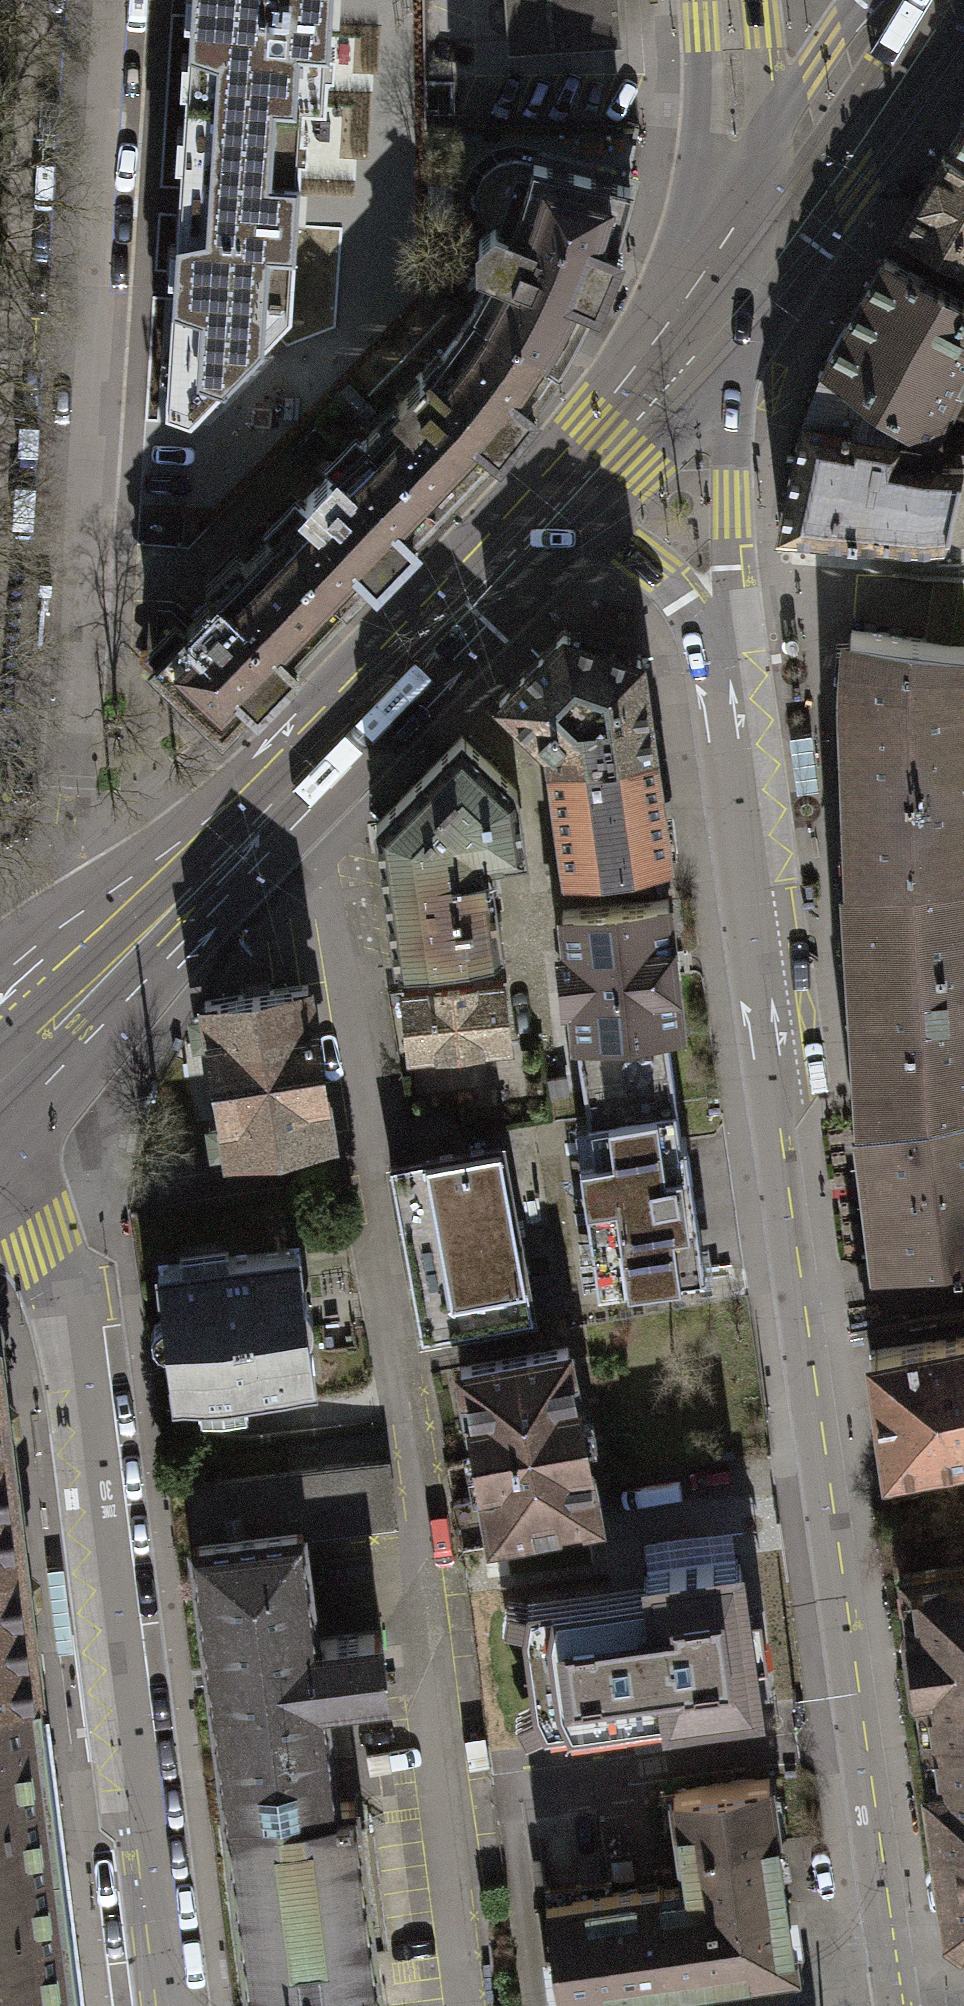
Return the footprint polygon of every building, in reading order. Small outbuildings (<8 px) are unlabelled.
[(301,63),(303,41),(330,43),(332,0),(199,0),(198,17),(193,16),(191,53),(207,60),(205,85),(189,84),(189,87),(305,94),(326,95),(328,65),(301,63)] [(603,0),(504,0),(506,37),(605,32),(603,0)] [(176,272),(172,345),(187,349),(184,375),(215,385),(292,307),(302,148),(281,147),(282,126),(303,128),(305,94),(189,87),(186,127),(201,132),(200,159),(184,158),(178,241),(193,246),(191,273),(176,272)] [(950,147),(954,149),(963,155),(963,123),(950,147)] [(954,149),(906,229),(963,261),(963,155),(954,149)] [(494,267),(474,308),(556,358),(558,359),(581,315),(589,300),(599,304),(623,247),(613,243),(617,228),(631,183),(534,160),(532,165),(514,162),(498,165),(483,178),(477,193),(479,212),(491,227),(479,238),(479,262),(494,267)] [(885,257),(870,282),(855,308),(850,316),(836,342),(827,359),(862,385),(902,414),(933,437),(948,410),(963,419),(963,302),(885,257)] [(416,384),(367,435),(436,502),(452,486),(465,472),(492,443),(500,449),(536,404),(529,398),(542,381),(556,358),(474,308),(462,326),(440,355),(416,384)] [(827,359),(809,401),(802,422),(796,452),(787,450),(779,486),(788,488),(779,528),(963,544),(963,454),(958,453),(955,465),(938,462),(943,444),(933,437),(902,414),(895,437),(866,429),(867,421),(854,414),(862,385),(827,359)] [(367,435),(274,530),(344,598),(370,571),(376,577),(417,535),(410,529),(436,502),(367,435)] [(324,618),(344,598),(274,530),(191,617),(173,600),(153,600),(149,654),(221,724),(250,695),(257,702),(298,660),(290,653),(310,632),(324,618)] [(853,881),(963,876),(963,644),(852,627),(848,650),(847,673),(853,881)] [(550,752),(551,760),(654,746),(641,653),(622,647),(583,634),(564,628),(498,695),(549,744),(550,752)] [(461,730),(375,820),(377,835),(384,879),(490,864),(489,856),(527,850),(517,784),(461,730)] [(654,746),(551,760),(565,867),(669,853),(661,800),(654,746)] [(490,864),(384,879),(390,919),(396,960),(502,944),(490,864)] [(853,881),(869,1118),(963,1107),(963,876),(853,881)] [(668,899),(562,910),(566,946),(558,947),(564,1001),(572,1000),(576,1037),(588,1113),(676,1100),(666,1028),(681,1026),(668,899)] [(504,979),(404,989),(411,1053),(511,1043),(504,979)] [(247,995),(203,1002),(216,1077),(228,1151),(332,1134),(309,984),(265,992),(247,995)] [(593,1148),(579,1150),(599,1284),(705,1268),(685,1135),(681,1136),(676,1100),(588,1113),(593,1148)] [(869,1118),(887,1258),(963,1248),(963,1107),(869,1118)] [(437,1156),(391,1164),(422,1335),(532,1315),(501,1144),(487,1147),(484,1129),(434,1138),(437,1156)] [(299,1248),(158,1266),(164,1314),(159,1316),(153,1321),(152,1330),(154,1337),(160,1344),(168,1345),(174,1393),(315,1375),(307,1310),(299,1248)] [(963,1454),(963,1336),(870,1350),(887,1465),(889,1465),(963,1454)] [(568,1346),(461,1366),(484,1492),(453,1498),(461,1541),(599,1516),(568,1346)] [(41,1683),(43,1683),(42,1671),(39,1671),(37,1656),(40,1656),(38,1639),(35,1640),(30,1604),(34,1603),(33,1596),(29,1597),(25,1560),(28,1560),(28,1554),(24,1555),(19,1518),(23,1518),(22,1512),(18,1512),(14,1476),(18,1475),(17,1469),(13,1469),(8,1434),(12,1433),(12,1427),(7,1427),(3,1391),(7,1390),(6,1384),(2,1385),(0,1369),(0,1688),(41,1683)] [(889,1465),(893,1496),(963,1482),(963,1454),(889,1465)] [(188,1483),(195,1538),(302,1525),(303,1533),(318,1531),(396,1522),(388,1458),(188,1483)] [(211,1683),(227,1815),(338,1802),(337,1798),(324,1694),(388,1686),(384,1657),(381,1629),(316,1636),(303,1533),(302,1525),(195,1538),(193,1538),(211,1683)] [(767,1719),(746,1562),(641,1576),(644,1593),(531,1608),(526,1635),(537,1713),(549,1735),(668,1719),(670,1732),(767,1719)] [(963,1727),(963,1565),(904,1573),(925,1732),(963,1727)] [(41,1683),(0,1688),(0,2005),(82,2005),(41,1683)] [(963,1929),(963,1727),(925,1732),(951,1918),(963,1929)] [(687,1885),(689,1885),(690,1894),(737,1887),(740,1907),(787,1900),(769,1776),(660,1792),(666,1830),(678,1828),(687,1885)] [(337,1798),(338,1802),(227,1815),(251,2005),(303,2005),(380,1996),(378,1980),(355,1796),(337,1798)] [(797,1965),(787,1900),(740,1907),(737,1887),(690,1894),(689,1885),(687,1885),(663,1888),(663,1885),(613,1892),(612,1882),(545,1892),(560,1999),(797,1965)]
